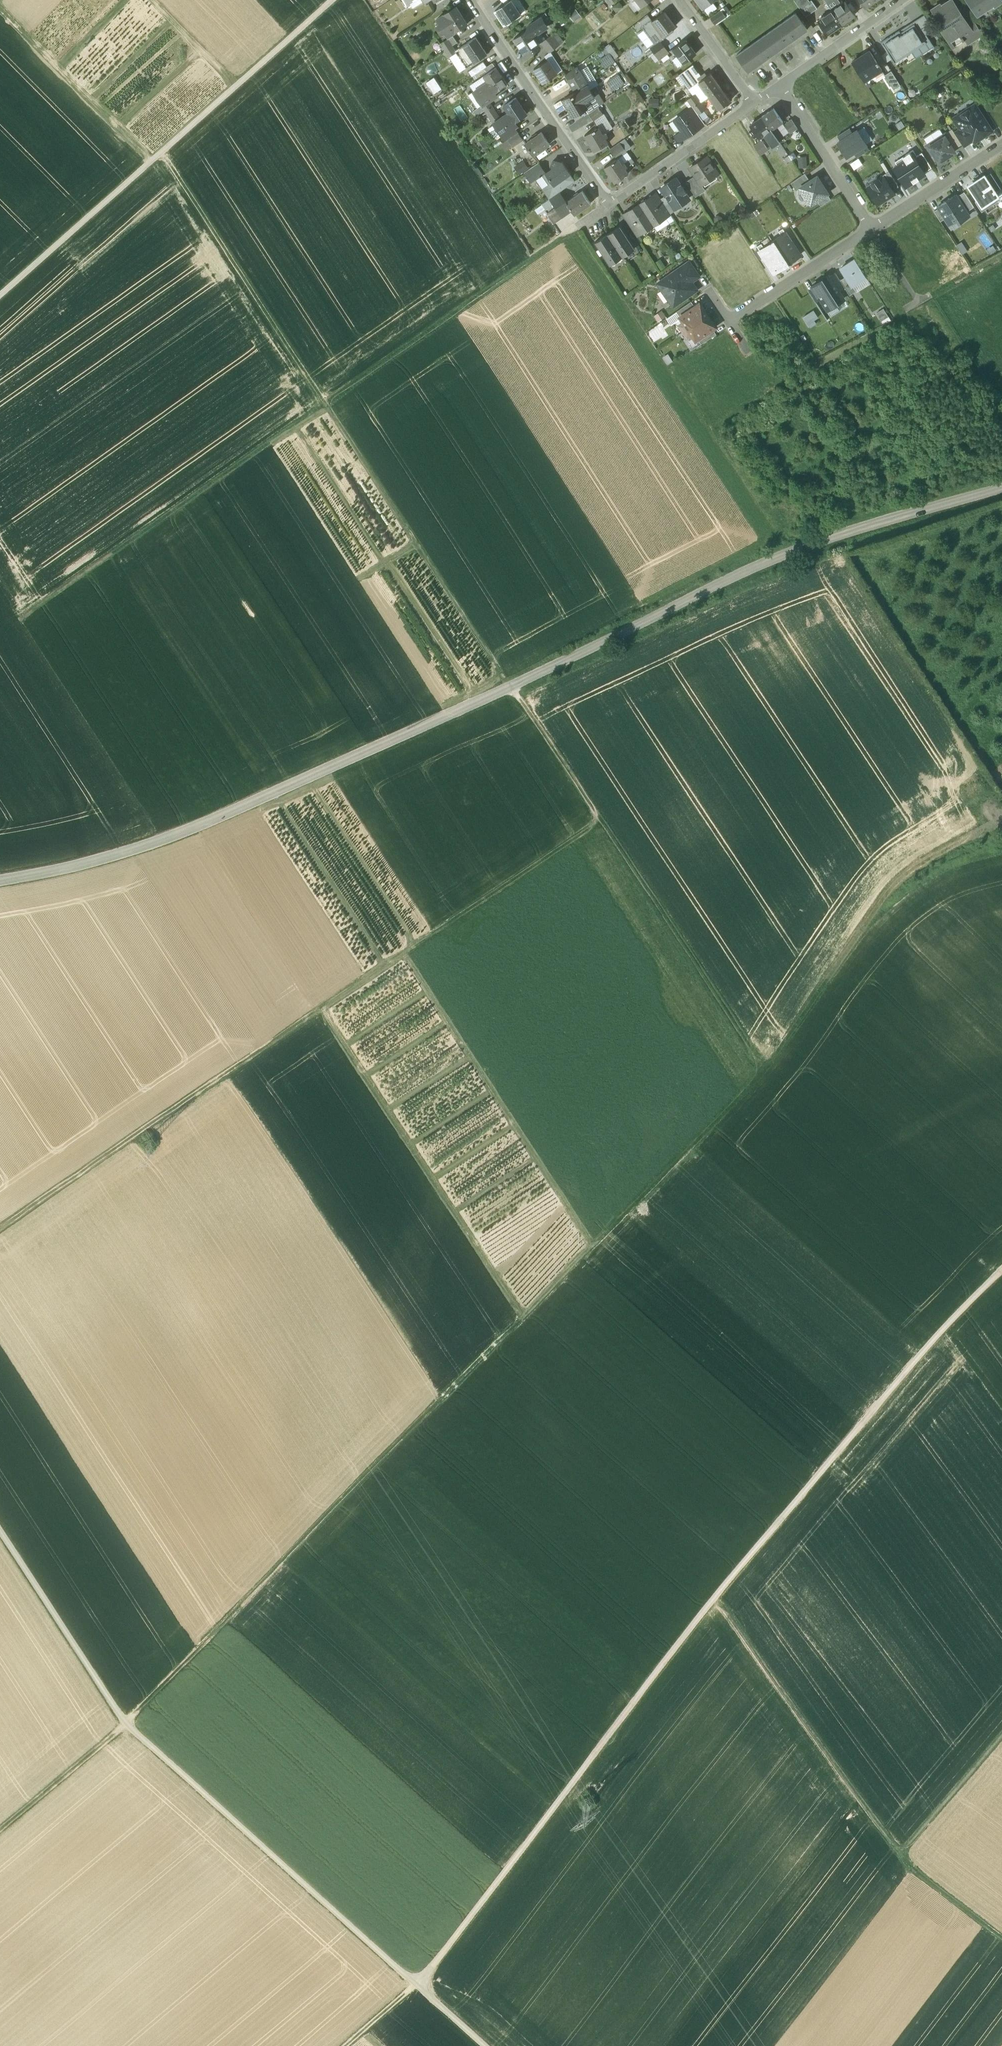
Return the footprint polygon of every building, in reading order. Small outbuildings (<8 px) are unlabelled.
[(526,10),(519,0),(511,0),(511,1),(520,14),(526,10)] [(632,2),(638,9),(641,7),(641,8),(651,0),(635,0),(632,2)] [(703,9),(714,0),(696,0),(703,9)] [(808,0),(794,0),(805,16),(817,8),(811,0),(809,2),(808,0)] [(825,1),(832,10),(841,4),(839,0),(827,0),(825,1)] [(951,0),(941,6),(940,4),(932,10),(940,23),(939,24),(939,25),(939,26),(939,27),(940,28),(941,29),(943,29),(944,28),(945,27),(946,29),(942,31),(953,48),(965,41),(963,38),(969,34),(973,40),(981,35),(973,21),(967,25),(961,16),(958,18),(956,14),(959,12),(957,9),(956,9),(954,8),(956,7),(951,0)] [(978,16),(994,5),(995,7),(1001,2),(1001,1),(1001,0),(967,0),(978,16)] [(511,1),(496,10),(505,24),(520,14),(511,1)] [(841,4),(832,10),(841,24),(855,14),(852,10),(848,4),(845,1),(841,4)] [(456,7),(443,14),(454,32),(467,24),(456,7)] [(721,10),(711,17),(716,24),(725,17),(721,10)] [(832,10),(818,20),(824,29),(827,34),(841,24),(832,10)] [(664,12),(652,21),(662,36),(666,33),(675,26),(664,12)] [(454,32),(443,14),(436,19),(447,37),(454,32)] [(796,14),(737,55),(747,71),(807,29),(796,14)] [(648,15),(640,22),(643,26),(651,20),(648,15)] [(539,18),(526,27),(528,29),(529,28),(533,35),(545,28),(539,18)] [(914,26),(922,38),(934,30),(927,18),(914,26)] [(661,42),(668,36),(666,33),(662,36),(652,21),(651,20),(643,26),(642,27),(655,44),(660,41),(661,42)] [(881,42),(892,59),(900,53),(902,57),(918,47),(917,46),(924,41),(922,38),(914,26),(914,25),(900,33),(899,31),(881,42)] [(528,29),(514,38),(524,54),(539,44),(533,35),(529,28),(528,29)] [(551,34),(541,42),(545,47),(556,39),(551,34)] [(453,36),(441,44),(445,51),(445,50),(452,46),(457,42),(453,36)] [(476,38),(464,45),(475,62),(486,54),(476,38)] [(556,39),(545,47),(549,53),(560,45),(556,39)] [(685,40),(673,49),(684,63),(696,54),(685,40)] [(655,44),(650,48),(654,54),(664,46),(661,42),(660,41),(655,44)] [(475,62),(464,45),(456,50),(466,67),(475,62)] [(606,66),(620,58),(613,45),(607,48),(610,54),(602,59),(606,66)] [(452,46),(445,50),(449,57),(457,52),(452,46)] [(664,46),(654,54),(658,60),(668,52),(664,46)] [(870,51),(852,62),(853,64),(859,73),(864,81),(882,70),(870,51)] [(548,60),(534,69),(543,83),(557,74),(548,60)] [(483,62),(469,71),(472,76),(487,66),(483,62)] [(853,64),(848,67),(854,76),(859,73),(853,64)] [(693,65),(679,75),(689,89),(698,82),(700,81),(698,78),(701,75),(693,65)] [(577,66),(565,75),(576,92),(588,85),(577,66)] [(496,68),(483,76),(487,82),(494,93),(495,93),(507,84),(496,68)] [(700,81),(698,82),(708,95),(720,86),(710,73),(707,76),(700,81)] [(892,73),(885,77),(894,90),(900,85),(892,73)] [(617,76),(609,82),(614,89),(622,83),(617,76)] [(435,77),(428,83),(436,94),(444,88),(435,77)] [(487,82),(473,92),(482,106),(489,101),(497,96),(495,93),(494,93),(487,82)] [(698,82),(689,89),(694,95),(695,94),(700,101),(708,95),(698,82)] [(576,92),(563,99),(573,116),(585,108),(587,107),(584,103),(594,97),(588,85),(576,92)] [(720,86),(708,95),(719,109),(720,108),(725,104),(731,100),(720,86)] [(694,95),(687,100),(692,107),(700,101),(695,94),(694,95)] [(594,97),(584,103),(587,107),(585,108),(588,114),(598,107),(600,106),(594,97)] [(516,98),(504,106),(509,113),(512,119),(515,122),(527,115),(516,98)] [(482,106),(485,111),(492,106),(489,101),(482,106)] [(700,101),(692,107),(698,115),(706,109),(700,101)] [(492,106),(485,111),(491,121),(499,116),(492,106)] [(976,106),(970,110),(968,108),(957,116),(962,123),(958,125),(960,129),(969,142),(982,134),(983,137),(992,131),(976,106)] [(598,107),(588,114),(593,121),(603,114),(598,107)] [(698,115),(692,107),(687,110),(698,126),(703,122),(698,115)] [(783,121),(774,108),(762,116),(771,130),(776,126),(783,121)] [(687,110),(674,119),(683,132),(673,138),(675,141),(681,140),(699,128),(698,126),(687,110)] [(509,113),(493,123),(505,141),(508,139),(507,139),(518,133),(514,128),(517,126),(515,122),(512,119),(509,113)] [(762,116),(750,125),(759,138),(766,133),(771,130),(762,116)] [(791,119),(784,124),(790,133),(797,128),(791,119)] [(784,138),(776,126),(771,130),(779,141),(784,138)] [(599,127),(585,135),(594,151),(608,143),(605,138),(603,133),(599,127)] [(849,128),(838,136),(841,141),(853,133),(849,128)] [(928,144),(943,135),(939,128),(924,137),(928,144)] [(952,129),(943,135),(945,136),(953,150),(962,144),(954,133),(952,129)] [(960,129),(954,133),(962,144),(963,146),(969,142),(960,129)] [(771,130),(766,133),(769,136),(766,138),(772,146),(779,141),(771,130)] [(841,141),(837,143),(846,157),(854,152),(866,144),(857,130),(841,141)] [(518,133),(508,139),(512,146),(522,140),(518,133)] [(541,133),(526,143),(533,155),(549,145),(541,133)] [(943,135),(928,145),(929,146),(945,136),(943,135)] [(945,136),(929,146),(939,162),(955,152),(953,150),(945,136)] [(486,145),(482,139),(477,143),(481,149),(486,145)] [(625,139),(620,143),(625,149),(626,151),(631,147),(625,139)] [(762,140),(754,146),(760,155),(765,152),(768,150),(767,149),(762,140)] [(620,143),(610,150),(615,156),(616,156),(625,149),(620,143)] [(866,144),(854,152),(857,158),(869,150),(866,144)] [(772,146),(767,149),(768,150),(765,152),(768,156),(776,151),(772,146)] [(626,151),(625,149),(616,156),(618,158),(622,164),(625,163),(628,167),(634,162),(626,151)] [(911,152),(924,172),(931,168),(921,152),(917,155),(914,150),(911,152)] [(906,187),(925,174),(924,172),(911,152),(900,158),(902,163),(894,168),(906,187)] [(706,157),(690,168),(695,175),(701,185),(702,184),(717,174),(712,166),(713,166),(708,159),(708,160),(706,157)] [(618,158),(605,167),(615,183),(629,174),(625,169),(622,164),(618,158)] [(852,163),(855,169),(863,164),(860,158),(852,163)] [(546,173),(545,173),(552,181),(554,185),(570,174),(562,161),(559,163),(552,168),(546,173)] [(539,162),(524,172),(530,183),(545,173),(546,173),(539,162)] [(889,171),(882,175),(884,178),(884,177),(892,190),(898,186),(889,171)] [(545,173),(535,180),(541,189),(552,181),(545,173)] [(805,173),(791,183),(796,191),(800,188),(800,187),(810,181),(805,173)] [(552,181),(541,189),(548,199),(559,192),(575,181),(570,174),(554,185),(552,181)] [(1000,188),(991,174),(985,177),(993,189),(995,192),(1000,188)] [(695,175),(686,182),(696,197),(706,190),(702,184),(701,185),(695,175)] [(822,181),(820,182),(817,176),(810,181),(800,187),(800,188),(803,193),(802,194),(805,200),(807,199),(810,204),(811,204),(827,194),(828,193),(824,188),(825,187),(822,181)] [(984,176),(973,183),(973,184),(970,186),(972,190),(971,191),(977,200),(982,207),(990,202),(998,197),(995,192),(993,189),(985,177),(984,176)] [(879,181),(878,179),(872,184),(873,185),(868,188),(878,204),(894,193),(892,190),(884,177),(884,178),(879,181)] [(671,181),(664,185),(665,186),(662,188),(666,195),(673,206),(674,206),(680,201),(682,203),(689,198),(685,192),(686,191),(683,187),(682,187),(676,178),(672,181),(671,181)] [(566,202),(571,209),(574,214),(590,203),(582,191),(566,202)] [(566,202),(559,192),(549,199),(561,216),(571,209),(566,202)] [(660,198),(657,192),(652,196),(661,211),(662,211),(667,207),(661,198),(660,198)] [(964,193),(957,197),(966,212),(973,208),(964,193)] [(827,194),(817,200),(821,206),(831,199),(827,194)] [(666,195),(661,198),(667,207),(670,213),(676,209),(674,206),(673,206),(666,195)] [(957,197),(956,195),(938,206),(939,208),(945,218),(950,225),(957,220),(959,223),(969,216),(966,212),(957,197)] [(652,196),(639,204),(652,223),(664,215),(662,211),(661,211),(652,196)] [(990,202),(982,207),(977,200),(976,201),(982,210),(992,204),(990,202)] [(652,223),(639,204),(628,212),(637,227),(640,231),(652,223)] [(940,221),(945,218),(939,208),(934,211),(940,221)] [(637,227),(628,212),(622,215),(632,230),(637,227)] [(635,248),(620,225),(607,234),(622,256),(635,248)] [(773,242),(787,264),(800,255),(783,228),(778,231),(781,235),(772,241),(773,242)] [(607,234),(595,242),(600,248),(596,251),(600,256),(603,254),(610,264),(622,256),(607,234)] [(774,273),(787,265),(787,264),(773,242),(764,248),(761,243),(757,246),(774,273)] [(855,259),(841,268),(846,276),(847,278),(852,285),(866,276),(855,259)] [(699,276),(689,261),(680,267),(691,282),(699,276)] [(691,282),(680,267),(657,283),(673,306),(692,293),(691,282)] [(840,280),(839,278),(836,274),(830,277),(838,290),(844,286),(840,280)] [(830,277),(829,276),(812,286),(813,288),(820,298),(827,309),(844,298),(838,290),(830,277)] [(847,278),(846,276),(840,280),(844,286),(850,295),(856,291),(852,285),(847,278)] [(820,298),(813,288),(808,291),(815,301),(820,298)] [(691,301),(676,312),(680,316),(695,306),(691,301)] [(695,306),(680,316),(683,322),(688,328),(708,315),(700,303),(695,306)] [(878,312),(884,324),(892,320),(886,308),(878,312)] [(811,327),(818,324),(815,320),(820,317),(815,310),(805,316),(811,327)] [(708,315),(688,328),(692,335),(696,340),(698,339),(713,329),(716,327),(708,315)] [(683,322),(678,325),(683,332),(688,328),(683,322)] [(692,335),(688,328),(683,332),(687,338),(692,335)] [(713,329),(698,339),(701,344),(716,334),(713,329)]
